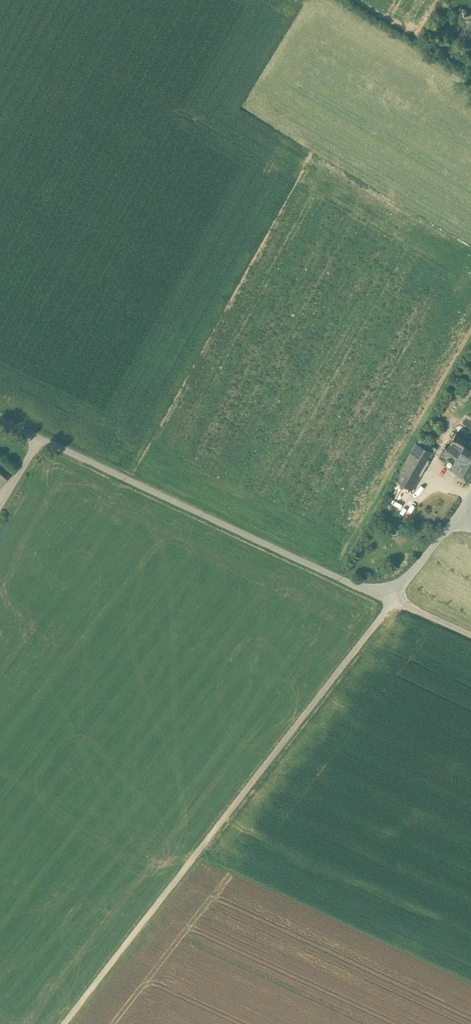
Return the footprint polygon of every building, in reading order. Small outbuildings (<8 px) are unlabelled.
[(468,439),(467,440),(456,433),(449,443),(460,450),(460,451),(470,459),(470,442),(468,439)] [(432,455),(415,445),(399,472),(415,482),(432,455)] [(460,451),(457,456),(443,447),(437,456),(444,461),(442,464),(469,482),(470,479),(470,459),(460,451)]
